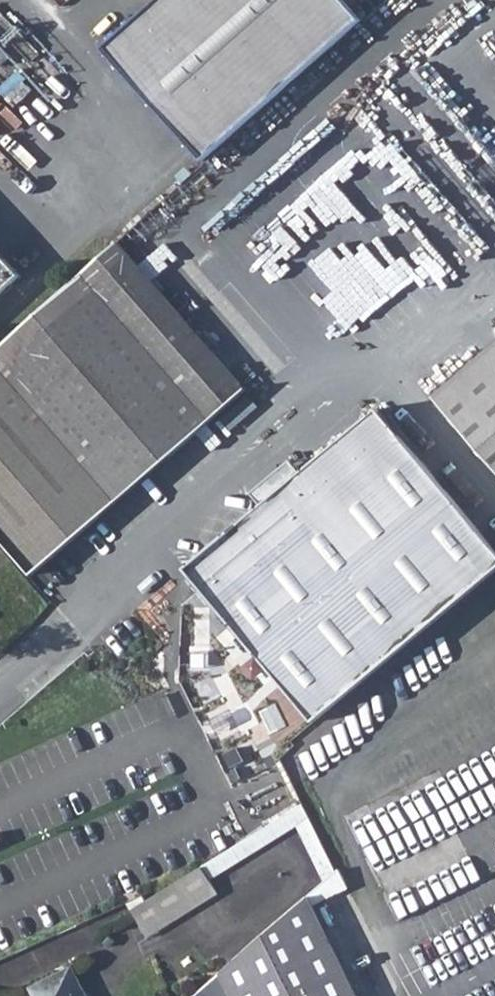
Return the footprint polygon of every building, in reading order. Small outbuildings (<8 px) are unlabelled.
[(205,162),(362,22),(342,0),(162,0),(105,50),(205,162)] [(244,392),(129,257),(117,244),(0,348),(0,540),(32,576),(244,392)] [(20,276),(0,254),(0,294),(20,276)] [(494,447),(494,344),(432,398),(483,458),(494,447)] [(186,574),(316,726),(494,571),(494,548),(375,410),(186,574)] [(494,471),(494,447),(483,458),(494,471)] [(366,800),(343,812),(396,917),(479,875),(432,781),(372,812),(366,800)] [(339,869),(307,896),(312,905),(348,887),(339,869)] [(307,896),(193,995),(358,995),(312,905),(307,896)] [(70,969),(30,990),(33,995),(84,995),(70,969)]
